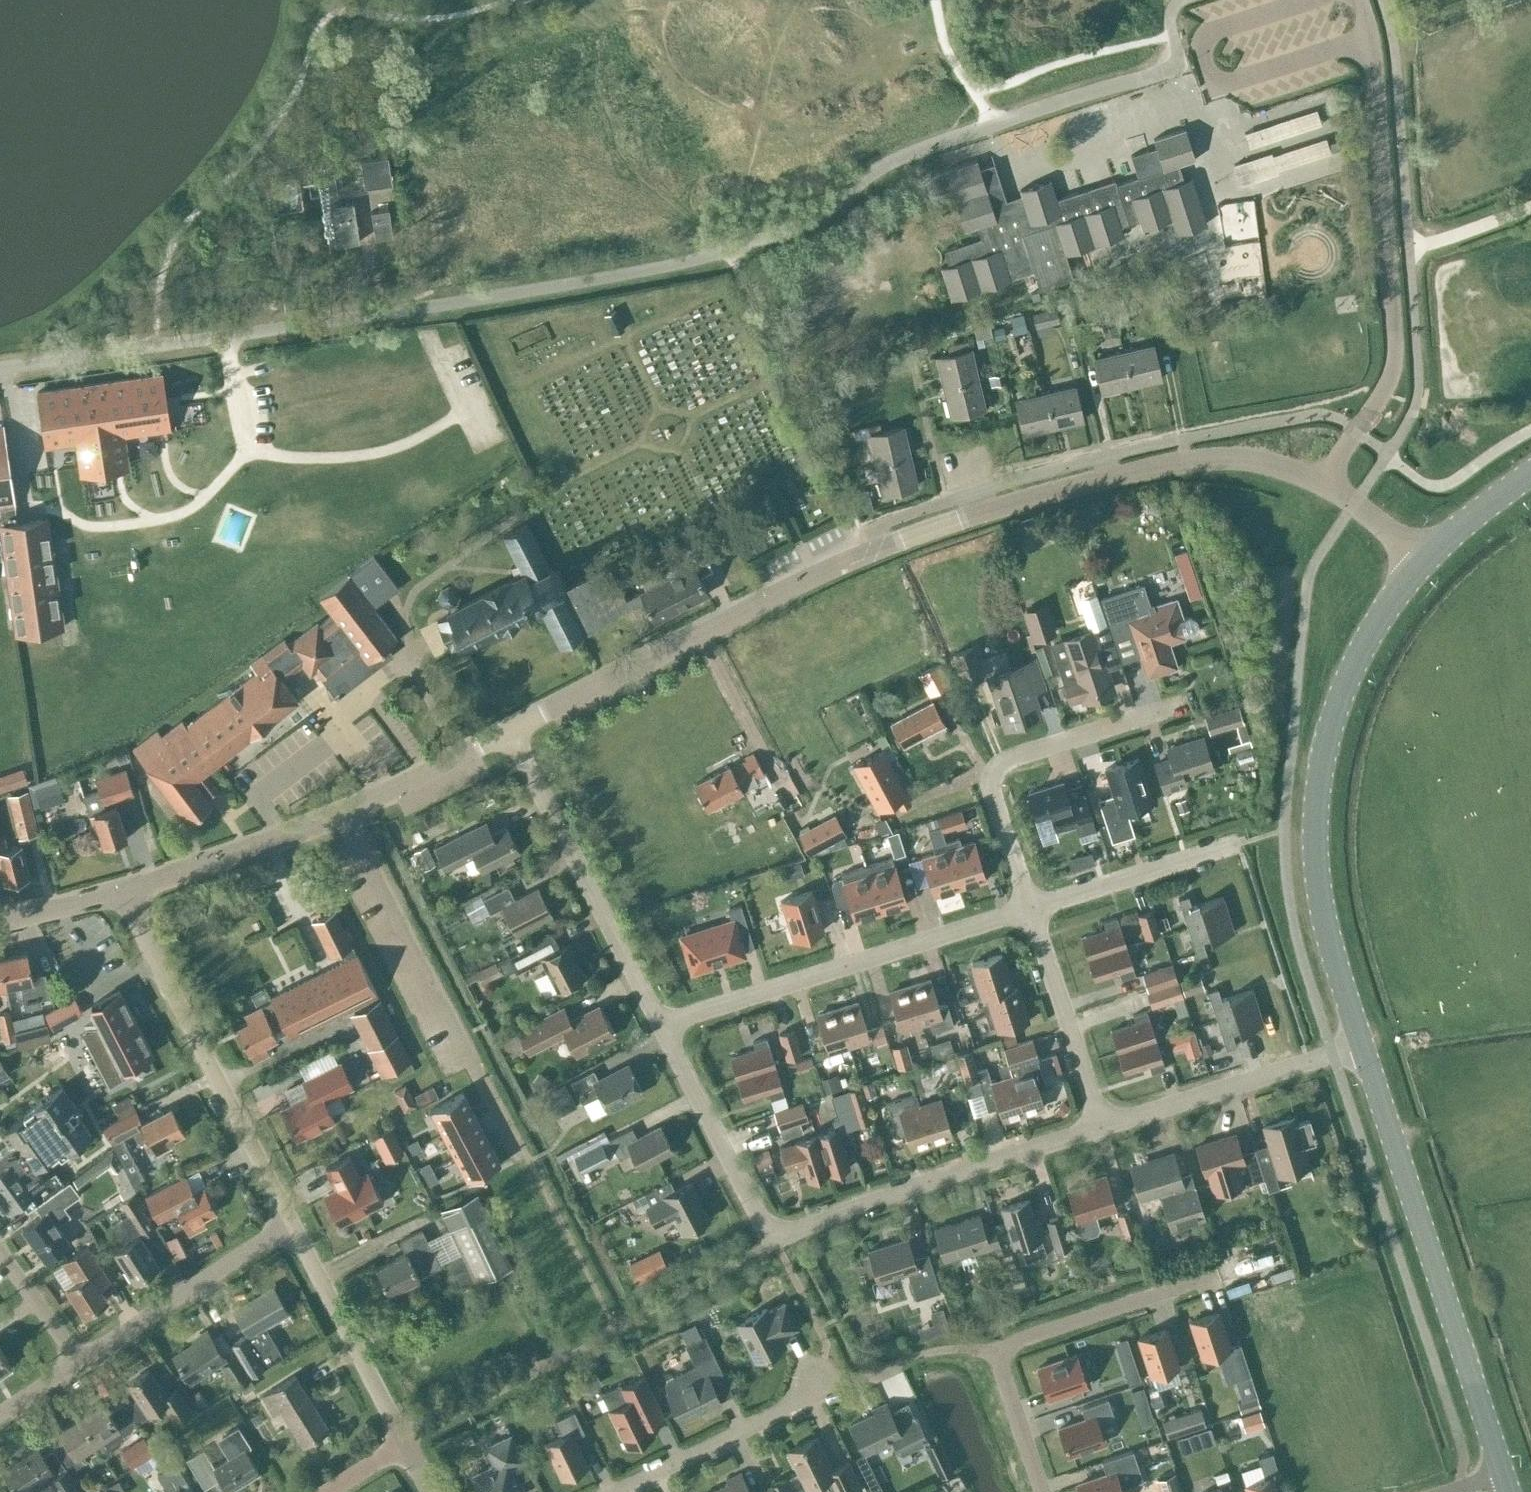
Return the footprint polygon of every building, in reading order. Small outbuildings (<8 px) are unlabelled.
[(1256,152),(1328,128),(1320,105),(1248,129),(1256,152)] [(947,264),(939,267),(949,298),(1009,278),(1009,277),(1033,270),(1039,288),(1072,278),(1064,253),(1123,234),(1120,225),(1128,223),(1127,219),(1137,216),(1141,228),(1171,218),(1175,233),(1206,223),(1191,177),(1183,180),(1178,164),(1195,159),(1185,128),(1153,138),(1156,147),(1130,155),(1137,177),(1115,184),(1114,180),(1056,199),(1050,180),(1019,190),(1021,195),(1006,200),(994,163),(979,168),(976,160),(945,170),(964,230),(976,226),(980,240),(957,248),(956,245),(943,249),(947,264)] [(391,183),(387,156),(360,160),(364,187),(391,183)] [(1250,182),(1243,161),(1234,164),(1240,185),(1250,182)] [(275,210),(302,206),(297,175),(270,179),(275,210)] [(1223,202),(1229,240),(1262,234),(1256,196),(1223,202)] [(335,245),(358,241),(352,202),(329,206),(335,245)] [(374,239),(392,236),(388,209),(370,212),(374,239)] [(1231,264),(1232,274),(1258,274),(1257,247),(1244,247),(1244,264),(1231,264)] [(1038,290),(1030,293),(1032,301),(1040,298),(1038,290)] [(1031,312),(1035,326),(1059,320),(1056,305),(1031,312)] [(1115,314),(1117,323),(1129,320),(1127,311),(1115,314)] [(1022,313),(1011,316),(1015,332),(1026,329),(1022,313)] [(1103,324),(1106,336),(1116,333),(1114,322),(1103,324)] [(992,335),(989,325),(973,328),(975,339),(992,335)] [(1003,327),(993,329),(996,339),(1005,336),(1003,327)] [(967,340),(947,345),(949,354),(969,349),(967,340)] [(924,341),(914,344),(916,352),(927,348),(924,341)] [(1123,352),(1131,385),(1160,379),(1152,345),(1123,352)] [(943,386),(977,379),(970,349),(969,349),(949,354),(936,357),(943,386)] [(1131,385),(1123,352),(1094,359),(1101,392),(1131,385)] [(995,386),(1005,384),(1002,373),(992,375),(995,386)] [(169,429),(161,374),(37,392),(44,447),(75,442),(79,474),(128,467),(123,435),(169,429)] [(984,408),(977,379),(943,386),(950,416),(984,408)] [(1074,387),(1045,394),(1052,427),(1082,420),(1074,387)] [(1052,427),(1045,394),(1015,400),(1023,434),(1052,427)] [(869,435),(881,432),(879,424),(867,427),(869,435)] [(14,506),(2,425),(0,426),(0,508),(14,506)] [(876,464),(909,456),(902,427),(869,435),(876,464)] [(909,456),(876,464),(882,493),(916,486),(909,456)] [(3,516),(17,632),(66,626),(56,533),(135,524),(132,501),(3,516)] [(448,615),(437,621),(440,628),(441,629),(439,630),(441,635),(445,642),(447,641),(447,643),(451,650),(463,644),(464,647),(533,613),(534,616),(542,612),(559,647),(583,635),(578,625),(610,608),(593,574),(560,591),(559,589),(561,581),(557,572),(549,570),(526,524),(502,536),(516,564),(510,567),(516,578),(458,607),(451,611),(447,613),(448,615)] [(599,571),(593,574),(610,608),(640,593),(654,621),(707,594),(698,576),(712,570),(707,560),(696,540),(636,570),(645,588),(624,599),(619,588),(630,582),(627,575),(615,581),(609,568),(608,567),(599,571)] [(332,614),(318,625),(317,622),(288,644),(283,638),(271,648),(290,672),(302,663),(310,673),(316,669),(323,677),(335,693),(334,694),(337,697),(341,695),(340,694),(393,653),(387,646),(398,638),(397,637),(373,606),(397,587),(372,555),(347,574),(348,575),(318,597),(319,598),(320,597),(332,614)] [(1120,593),(1101,599),(1113,637),(1132,631),(1140,654),(1147,675),(1176,665),(1168,642),(1195,633),(1198,626),(1196,620),(1190,617),(1182,619),(1177,604),(1173,605),(1171,601),(1155,606),(1157,611),(1153,612),(1144,585),(1120,593)] [(441,589),(439,595),(442,602),(448,604),(451,611),(458,607),(454,601),(457,594),(454,588),(447,586),(441,589)] [(1103,662),(1117,658),(1097,598),(1083,603),(1093,632),(1054,645),(1072,700),(1111,687),(1103,662)] [(1044,606),(1025,612),(1034,639),(1047,634),(1053,633),(1048,617),(1044,606)] [(1121,660),(1140,654),(1132,631),(1113,637),(1121,660)] [(290,672),(271,648),(262,655),(262,654),(250,664),(255,671),(185,725),(181,720),(159,737),(155,731),(132,749),(187,821),(212,802),(207,796),(216,788),(203,771),(250,735),(250,736),(275,717),(274,716),(297,698),(282,678),(290,672)] [(971,648),(952,654),(963,685),(974,681),(982,678),(977,663),(971,648)] [(939,664),(921,673),(932,694),(949,686),(939,664)] [(990,679),(1000,708),(1005,706),(1010,721),(1037,712),(1030,692),(1041,688),(1033,665),(990,679)] [(957,688),(947,692),(953,705),(963,701),(957,688)] [(944,725),(931,701),(891,723),(903,746),(944,725)] [(1238,706),(1205,717),(1210,732),(1243,721),(1238,706)] [(1179,778),(1212,768),(1202,738),(1168,749),(1171,759),(1156,763),(1165,790),(1181,785),(1179,778)] [(1229,753),(1252,746),(1250,740),(1242,743),(1228,748),(1229,753)] [(904,796),(906,795),(882,751),(853,766),(877,811),(897,800),(901,807),(908,803),(904,796)] [(118,764),(127,761),(125,753),(116,756),(118,764)] [(742,791),(741,790),(756,782),(754,777),(763,773),(752,753),(742,758),(744,760),(730,768),(728,765),(693,784),(707,809),(742,791)] [(1137,758),(1104,769),(1113,794),(1097,799),(1111,842),(1134,835),(1126,811),(1152,803),(1137,758)] [(23,767),(3,773),(7,787),(7,789),(28,782),(28,780),(23,767)] [(95,778),(104,809),(89,814),(95,831),(90,832),(94,847),(103,844),(103,845),(126,838),(115,806),(122,804),(120,798),(134,794),(126,768),(95,778)] [(56,781),(35,788),(40,805),(41,807),(63,800),(57,781),(56,781)] [(1056,829),(1075,823),(1078,834),(1094,829),(1089,813),(1080,784),(1064,789),(1062,782),(1028,793),(1036,818),(1051,813),(1056,829)] [(18,839),(38,833),(27,790),(7,795),(18,839)] [(1179,813),(1188,810),(1185,800),(1176,802),(1179,813)] [(960,810),(938,817),(942,831),(965,824),(960,810)] [(834,816),(799,835),(808,853),(811,851),(842,834),(844,833),(834,816)] [(937,817),(925,821),(927,830),(940,826),(937,817)] [(891,831),(884,818),(875,823),(880,834),(882,836),(892,833),(891,831)] [(491,834),(485,822),(435,847),(446,869),(474,855),(482,870),(483,884),(489,882),(488,867),(519,852),(506,827),(491,834)] [(934,853),(921,857),(922,858),(929,883),(933,895),(959,887),(945,841),(940,826),(927,830),(932,845),(931,845),(934,853)] [(422,837),(422,836),(418,828),(409,833),(413,842),(422,837)] [(905,854),(898,832),(887,835),(894,857),(905,854)] [(842,834),(811,851),(814,855),(848,844),(842,834)] [(16,881),(16,884),(27,881),(27,878),(29,878),(21,845),(6,848),(3,837),(0,837),(0,869),(4,884),(16,881)] [(958,837),(945,841),(959,887),(985,879),(973,840),(961,844),(958,837)] [(435,863),(426,845),(413,851),(422,869),(435,863)] [(1091,852),(1072,857),(1075,868),(1094,862),(1091,852)] [(892,858),(866,866),(880,912),(906,904),(892,858)] [(802,875),(799,862),(786,866),(790,878),(802,875)] [(833,880),(831,885),(837,903),(841,906),(849,904),(854,920),(880,912),(866,866),(840,874),(841,878),(833,880)] [(515,932),(551,914),(537,887),(515,899),(507,885),(481,898),(489,913),(502,907),(515,932)] [(823,930),(811,891),(780,901),(792,939),(823,930)] [(1187,927),(1228,914),(1222,898),(1223,898),(1223,897),(1191,907),(1188,895),(1178,898),(1187,927)] [(735,931),(747,928),(740,905),(727,910),(731,921),(681,937),(692,971),(743,955),(741,950),(735,931)] [(345,961),(270,997),(271,1000),(284,1025),(285,1027),(291,1038),(337,1016),(337,1017),(378,997),(358,955),(357,955),(335,910),(313,920),(331,957),(341,952),(345,961)] [(1159,933),(1151,910),(1138,915),(1145,938),(1159,933)] [(1228,914),(1187,927),(1196,956),(1206,953),(1202,941),(1234,931),(1234,930),(1233,930),(1228,914)] [(1158,918),(1161,927),(1169,925),(1166,915),(1158,918)] [(1087,958),(1126,946),(1119,925),(1116,917),(1102,922),(1105,929),(1080,937),(1087,958)] [(552,934),(525,948),(496,963),(495,961),(475,971),(481,983),(500,973),(502,975),(514,969),(515,973),(541,959),(547,970),(533,977),(543,995),(556,989),(557,990),(583,977),(567,945),(559,949),(552,934)] [(1126,946),(1087,958),(1093,979),(1118,971),(1121,979),(1135,975),(1132,967),(1126,946)] [(0,957),(0,962),(6,985),(19,982),(26,1008),(42,1005),(41,1002),(45,1002),(44,998),(49,996),(44,974),(32,977),(31,975),(26,951),(0,957)] [(970,982),(1006,971),(1000,954),(971,963),(973,969),(966,971),(970,982)] [(1182,998),(1176,980),(1171,965),(1142,974),(1153,1007),(1182,998)] [(1006,971),(970,982),(974,994),(980,992),(982,998),(987,996),(1011,988),(1006,971)] [(1198,974),(1178,981),(1183,995),(1203,989),(1198,974)] [(946,1003),(938,1006),(930,980),(909,986),(920,1022),(928,1020),(931,1030),(953,1023),(946,1003)] [(920,1022),(909,986),(888,993),(900,1029),(920,1022)] [(1011,988),(987,996),(989,1001),(982,1004),(989,1027),(996,1025),(998,1031),(1027,1022),(1016,987),(1011,988)] [(1216,1020),(1257,1007),(1252,991),(1253,990),(1252,989),(1221,999),(1217,988),(1207,991),(1216,1020)] [(261,989),(252,993),(257,1004),(266,999),(261,989)] [(152,1054),(119,991),(91,1005),(100,1023),(82,1033),(98,1063),(109,1085),(122,1078),(118,1071),(152,1054)] [(74,998),(44,1013),(53,1029),(82,1014),(74,998)] [(247,1021),(236,1027),(248,1052),(249,1051),(253,1060),(269,1053),(264,1043),(277,1037),(273,1030),(284,1025),(271,1000),(244,1014),(247,1021)] [(385,1073),(410,1061),(379,1000),(354,1012),(385,1073)] [(858,1002),(837,1009),(848,1045),(869,1038),(858,1002)] [(598,1006),(570,1020),(563,1007),(517,1031),(528,1052),(564,1033),(575,1054),(612,1035),(598,1006)] [(1262,1023),(1257,1007),(1216,1020),(1225,1049),(1235,1046),(1232,1034),(1263,1024),(1263,1023),(1262,1023)] [(848,1045),(837,1009),(816,1015),(827,1051),(848,1045)] [(0,1012),(0,1027),(3,1041),(14,1038),(9,1010),(0,1012)] [(1117,1052),(1156,1039),(1149,1018),(1149,1019),(1146,1011),(1132,1015),(1135,1023),(1110,1031),(1117,1052)] [(46,1022),(14,1031),(18,1046),(50,1038),(46,1022)] [(887,1041),(882,1025),(869,1029),(874,1045),(887,1041)] [(802,1056),(794,1028),(777,1033),(786,1061),(802,1056)] [(1193,1029),(1169,1036),(1173,1048),(1184,1044),(1188,1055),(1200,1051),(1193,1029)] [(1001,1036),(1004,1047),(1017,1043),(1013,1032),(1001,1036)] [(755,1049),(730,1057),(736,1078),(775,1066),(769,1045),(768,1045),(766,1037),(752,1041),(755,1049)] [(954,1052),(949,1038),(928,1044),(933,1059),(954,1052)] [(1043,1106),(1038,1089),(1046,1086),(1031,1039),(1004,1048),(1013,1077),(1011,1077),(1022,1113),(1043,1106)] [(1162,1060),(1156,1039),(1117,1052),(1123,1073),(1148,1065),(1151,1073),(1165,1068),(1162,1060)] [(1208,1041),(1200,1044),(1203,1054),(1211,1051),(1208,1041)] [(906,1043),(891,1047),(897,1069),(912,1065),(906,1043)] [(985,1067),(976,1070),(970,1051),(955,1055),(955,1056),(958,1066),(966,1094),(982,1090),(987,1106),(996,1103),(1002,1120),(1022,1113),(1011,1077),(990,1084),(987,1074),(985,1067)] [(786,1063),(789,1073),(813,1065),(810,1056),(786,1063)] [(958,1066),(955,1056),(946,1059),(949,1068),(958,1066)] [(9,1074),(0,1059),(0,1080),(9,1074)] [(352,1087),(340,1062),(302,1080),(309,1094),(281,1108),(296,1139),(334,1120),(324,1101),(352,1087)] [(607,1108),(641,1091),(628,1065),(598,1081),(593,1070),(570,1082),(581,1104),(599,1094),(607,1108)] [(775,1066),(736,1078),(743,1099),(768,1091),(770,1099),(784,1095),(781,1087),(782,1087),(775,1066)] [(907,1068),(895,1072),(899,1087),(912,1083),(909,1073),(907,1068)] [(918,1070),(909,1073),(912,1083),(915,1094),(916,1097),(925,1094),(918,1070)] [(539,1071),(531,1083),(542,1091),(550,1079),(539,1071)] [(824,1093),(842,1087),(837,1073),(820,1078),(824,1093)] [(861,1083),(864,1094),(875,1091),(871,1079),(861,1083)] [(541,1094),(553,1118),(577,1106),(565,1082),(541,1094)] [(0,1167),(0,1199),(7,1209),(20,1200),(27,1210),(34,1205),(41,1215),(22,1229),(44,1260),(69,1242),(56,1224),(69,1215),(62,1206),(79,1193),(69,1180),(64,1184),(54,1171),(44,1178),(34,1165),(58,1148),(88,1126),(78,1113),(83,1110),(79,1104),(76,1105),(62,1085),(24,1112),(0,1130),(0,1131),(9,1144),(0,1151),(0,1154),(6,1163),(0,1167)] [(432,1085),(423,1089),(428,1100),(437,1095),(432,1085)] [(861,1085),(844,1090),(832,1094),(841,1126),(846,1125),(847,1129),(872,1121),(861,1085)] [(415,1106),(405,1086),(394,1091),(404,1111),(415,1106)] [(462,1092),(429,1110),(442,1134),(475,1116),(462,1092)] [(915,1094),(887,1103),(896,1134),(905,1131),(910,1148),(931,1142),(920,1106),(919,1106),(916,1097),(915,1094)] [(129,1095),(117,1101),(124,1114),(136,1107),(129,1095)] [(784,1095),(770,1099),(774,1111),(787,1106),(784,1095)] [(940,1099),(920,1106),(931,1142),(952,1135),(940,1099)] [(1055,1109),(1062,1114),(1069,1104),(1062,1099),(1055,1109)] [(774,1111),(773,1111),(782,1139),(803,1132),(799,1122),(808,1119),(802,1101),(787,1106),(774,1111)] [(136,1109),(102,1126),(110,1140),(130,1129),(136,1141),(147,1135),(153,1148),(157,1154),(171,1147),(168,1140),(183,1132),(170,1107),(142,1122),(136,1109)] [(475,1116),(442,1134),(455,1157),(487,1140),(475,1116)] [(1254,1149),(1263,1179),(1267,1191),(1278,1188),(1275,1176),(1277,1175),(1309,1166),(1303,1146),(1314,1142),(1312,1135),(1315,1134),(1313,1130),(1312,1130),(1309,1119),(1296,1123),(1294,1116),(1262,1125),(1268,1145),(1254,1149)] [(631,1127),(608,1139),(615,1152),(618,1158),(631,1152),(639,1167),(672,1150),(660,1126),(660,1125),(637,1137),(631,1127)] [(816,1135),(828,1174),(849,1167),(842,1143),(849,1140),(845,1126),(837,1129),(837,1128),(816,1135)] [(390,1127),(372,1136),(379,1150),(386,1146),(392,1157),(402,1151),(390,1127)] [(1263,1179),(1254,1149),(1241,1153),(1235,1134),(1196,1146),(1204,1174),(1208,1173),(1211,1182),(1197,1186),(1201,1197),(1249,1182),(1249,1183),(1263,1179)] [(828,1174),(816,1135),(796,1141),(796,1142),(780,1147),(787,1169),(802,1164),(807,1180),(828,1174)] [(416,1138),(407,1143),(412,1153),(421,1148),(416,1138)] [(608,1139),(601,1142),(608,1156),(615,1152),(608,1139)] [(487,1140),(455,1157),(468,1181),(500,1164),(487,1140)] [(601,1142),(568,1160),(578,1179),(584,1175),(582,1171),(609,1157),(608,1156),(601,1142)] [(772,1161),(768,1148),(752,1153),(756,1166),(757,1165),(771,1161),(772,1161)] [(112,1149),(72,1178),(70,1179),(76,1187),(109,1163),(115,1169),(121,1165),(112,1149)] [(1189,1172),(1179,1175),(1173,1153),(1130,1167),(1139,1198),(1176,1186),(1177,1190),(1160,1196),(1170,1228),(1204,1218),(1189,1172)] [(360,1177),(349,1156),(325,1169),(336,1190),(325,1195),(339,1223),(354,1216),(355,1220),(368,1213),(366,1210),(382,1202),(367,1174),(360,1177)] [(428,1161),(419,1166),(424,1175),(433,1170),(428,1161)] [(771,1161),(757,1165),(760,1173),(773,1169),(771,1161)] [(115,1184),(123,1197),(135,1190),(120,1166),(114,1171),(121,1181),(115,1184)] [(773,1169),(760,1173),(765,1183),(776,1179),(773,1169)] [(433,1170),(424,1175),(429,1184),(438,1180),(433,1170)] [(193,1193),(184,1175),(145,1195),(158,1220),(177,1210),(189,1234),(205,1226),(201,1218),(215,1211),(203,1188),(193,1193)] [(1098,1227),(1095,1215),(1115,1209),(1104,1175),(1087,1181),(1088,1183),(1067,1190),(1077,1221),(1075,1222),(1079,1234),(1084,1237),(1096,1233),(1098,1227)] [(655,1225),(673,1215),(683,1232),(708,1219),(689,1183),(674,1191),(669,1180),(644,1193),(644,1194),(650,1205),(646,1208),(655,1225)] [(459,1285),(473,1279),(509,1262),(475,1190),(439,1207),(460,1252),(447,1258),(459,1285)] [(137,1284),(160,1269),(157,1265),(158,1265),(139,1235),(153,1226),(140,1206),(144,1204),(136,1191),(119,1201),(128,1214),(119,1220),(132,1239),(113,1251),(133,1281),(136,1279),(137,1284)] [(644,1194),(632,1200),(638,1212),(646,1208),(650,1205),(644,1194)] [(1028,1199),(1001,1208),(1013,1247),(1015,1246),(1020,1263),(1046,1255),(1033,1216),(1033,1215),(1028,1199)] [(1125,1240),(1137,1236),(1128,1211),(1116,1215),(1125,1240)] [(973,1253),(999,1245),(992,1225),(983,1228),(979,1215),(934,1229),(944,1260),(973,1251),(973,1253)] [(1060,1215),(1045,1220),(1070,1247),(1060,1215)] [(405,1253),(375,1268),(388,1292),(418,1277),(439,1267),(420,1230),(399,1241),(405,1253)] [(939,1291),(936,1280),(927,1253),(913,1258),(907,1238),(868,1251),(878,1281),(907,1272),(915,1298),(939,1291)] [(175,1258),(186,1252),(180,1241),(170,1247),(175,1258)] [(83,1313),(107,1298),(98,1285),(108,1278),(87,1245),(65,1260),(77,1279),(66,1287),(83,1313)] [(646,1254),(628,1263),(638,1283),(654,1275),(667,1268),(657,1249),(646,1254)] [(1011,1251),(1002,1253),(1009,1273),(1014,1289),(1026,1286),(1020,1269),(1020,1266),(1016,1267),(1011,1251)] [(1228,1281),(1232,1290),(1243,1285),(1239,1276),(1228,1281)] [(283,1355),(265,1325),(287,1312),(272,1287),(234,1310),(249,1335),(242,1339),(231,1345),(244,1367),(249,1375),(283,1355)] [(780,1336),(797,1327),(784,1303),(768,1311),(766,1308),(735,1323),(747,1347),(745,1348),(752,1363),(778,1349),(775,1342),(782,1338),(780,1336)] [(935,1323),(919,1328),(923,1340),(949,1331),(942,1308),(931,1311),(935,1323)] [(1216,1312),(1191,1321),(1203,1357),(1216,1352),(1226,1383),(1235,1380),(1251,1375),(1240,1344),(1228,1348),(1216,1312)] [(700,1336),(693,1322),(678,1330),(684,1343),(700,1336)] [(1165,1329),(1139,1338),(1151,1375),(1177,1367),(1165,1329)] [(195,1342),(174,1356),(190,1381),(224,1358),(206,1331),(193,1340),(195,1342)] [(720,1402),(709,1378),(721,1372),(705,1336),(686,1344),(695,1365),(667,1378),(664,1384),(668,1392),(666,1393),(679,1421),(720,1402)] [(0,1349),(0,1371),(10,1365),(0,1349)] [(1088,1384),(1078,1354),(1039,1367),(1049,1397),(1088,1384)] [(254,1384),(250,1377),(236,1356),(232,1357),(220,1365),(234,1387),(238,1385),(242,1391),(254,1384)] [(1121,1360),(1129,1382),(1141,1378),(1133,1356),(1121,1360)] [(175,1421),(191,1410),(176,1388),(167,1394),(163,1388),(162,1389),(148,1369),(127,1384),(136,1396),(144,1408),(148,1414),(163,1403),(175,1421)] [(596,1371),(585,1376),(590,1387),(601,1382),(596,1371)] [(328,1428),(295,1375),(262,1396),(271,1410),(277,1406),(302,1444),(328,1428)] [(601,1393),(609,1410),(626,1447),(653,1434),(647,1422),(662,1415),(643,1377),(622,1387),(620,1384),(601,1393)] [(568,1383),(556,1388),(562,1404),(575,1399),(568,1383)] [(1134,1402),(1146,1398),(1142,1386),(1130,1390),(1134,1402)] [(1158,1394),(1150,1397),(1153,1407),(1162,1405),(1158,1394)] [(131,1417),(144,1408),(136,1396),(122,1405),(131,1417)] [(1241,1401),(1237,1402),(1240,1411),(1260,1405),(1257,1396),(1241,1401)] [(1113,1412),(1109,1398),(1082,1407),(1086,1419),(1059,1428),(1067,1454),(1104,1441),(1097,1418),(1113,1412)] [(101,1400),(80,1415),(96,1440),(94,1442),(104,1457),(112,1452),(108,1447),(120,1440),(122,1432),(135,1423),(131,1417),(122,1405),(121,1403),(109,1412),(101,1400)] [(897,1426),(916,1417),(908,1401),(889,1410),(897,1426)] [(874,1413),(850,1424),(864,1453),(893,1439),(899,1452),(927,1439),(916,1417),(897,1426),(889,1410),(886,1403),(872,1410),(874,1413)] [(1200,1409),(1162,1421),(1167,1437),(1205,1424),(1200,1409)] [(1259,1409),(1240,1416),(1245,1431),(1264,1424),(1259,1409)] [(573,1438),(584,1432),(573,1411),(554,1420),(562,1436),(545,1444),(561,1478),(587,1466),(573,1438)] [(96,1440),(80,1415),(58,1429),(65,1439),(52,1447),(62,1462),(69,1473),(87,1461),(80,1451),(94,1442),(96,1440)] [(162,1427),(150,1434),(157,1444),(168,1437),(162,1427)] [(217,1439),(229,1457),(214,1467),(202,1448),(185,1459),(204,1489),(220,1478),(228,1491),(258,1472),(244,1449),(249,1446),(237,1427),(217,1439)] [(473,1431),(465,1435),(469,1442),(476,1438),(473,1431)] [(510,1435),(485,1447),(494,1464),(471,1475),(480,1491),(524,1491),(511,1465),(522,1460),(510,1435)] [(862,1490),(848,1461),(832,1469),(816,1437),(787,1451),(789,1454),(786,1455),(792,1468),(795,1466),(805,1489),(806,1488),(808,1491),(858,1491),(862,1490)] [(144,1438),(122,1452),(131,1466),(153,1452),(144,1438)] [(924,1446),(939,1477),(953,1470),(938,1439),(924,1446)] [(34,1491),(51,1480),(59,1491),(81,1491),(69,1473),(62,1462),(51,1469),(37,1447),(3,1470),(18,1491),(23,1491),(31,1487),(34,1491)] [(137,1468),(146,1482),(157,1475),(167,1491),(166,1491),(181,1491),(179,1489),(188,1484),(175,1464),(177,1463),(168,1449),(137,1468)] [(1132,1450),(1101,1460),(1106,1475),(1077,1484),(1079,1491),(1121,1491),(1120,1487),(1142,1479),(1132,1450)] [(1271,1452),(1257,1456),(1264,1477),(1244,1484),(1246,1491),(1276,1491),(1271,1477),(1279,1475),(1271,1452)] [(1226,1471),(1215,1475),(1217,1482),(1229,1478),(1226,1471)] [(710,1491),(750,1491),(740,1473),(727,1480),(728,1483),(710,1491)] [(1174,1473),(1157,1479),(1162,1491),(1180,1491),(1174,1473)] [(108,1487),(112,1491),(126,1491),(118,1480),(108,1487)] [(774,1491),(788,1491),(782,1480),(771,1486),(774,1491)] [(866,1488),(868,1491),(883,1491),(878,1483),(866,1488)]
